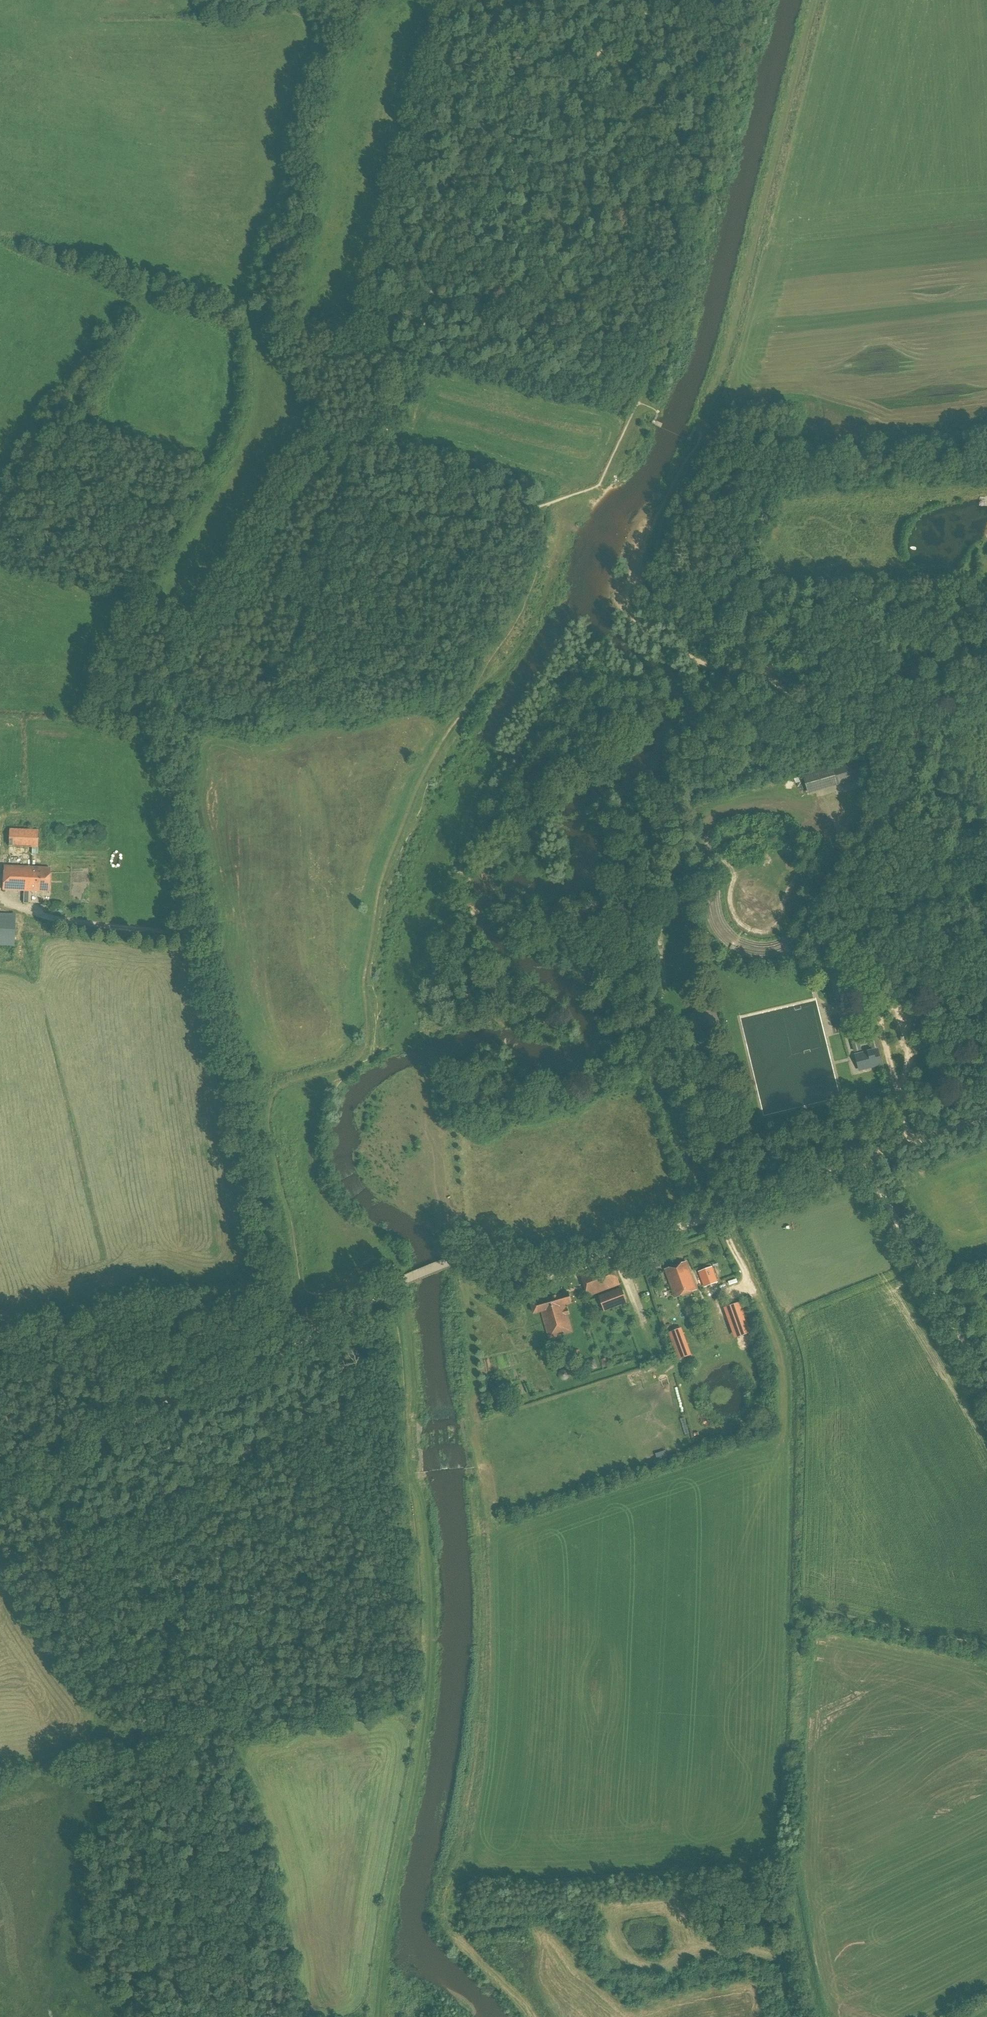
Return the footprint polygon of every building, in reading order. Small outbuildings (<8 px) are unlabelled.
[(808,794),(865,777),(859,758),(803,775),(808,794)] [(38,848),(38,830),(9,828),(8,847),(38,848)] [(49,892),(50,868),(3,866),(2,890),(24,891),(23,903),(28,903),(29,891),(49,892)] [(16,914),(0,913),(0,946),(14,946),(16,914)] [(868,1000),(860,1002),(862,1010),(870,1009),(868,1000)] [(855,1052),(860,1050),(851,1016),(846,1017),(855,1052)] [(872,1048),(878,1047),(872,1022),(866,1024),(872,1048)] [(859,1072),(882,1065),(878,1048),(855,1054),(859,1072)] [(953,1247),(948,1252),(952,1257),(958,1252),(953,1247)] [(589,1296),(607,1289),(620,1284),(612,1262),(599,1267),(581,1274),(589,1296)] [(675,1298),(697,1290),(686,1262),(665,1270),(675,1298)] [(704,1287),(717,1282),(712,1267),(699,1272),(704,1287)] [(600,1298),(605,1312),(626,1304),(621,1290),(600,1298)] [(572,1302),(569,1292),(557,1296),(557,1295),(540,1300),(541,1300),(531,1303),(534,1313),(541,1311),(549,1339),(572,1332),(568,1314),(569,1314),(568,1308),(566,1309),(565,1304),(572,1302)] [(742,1309),(741,1307),(740,1303),(728,1307),(730,1313),(742,1309)] [(683,1313),(670,1318),(673,1326),(686,1321),(683,1313)] [(746,1321),(735,1326),(737,1332),(749,1328),(746,1321)] [(685,1342),(674,1346),(679,1359),(690,1355),(685,1342)]
